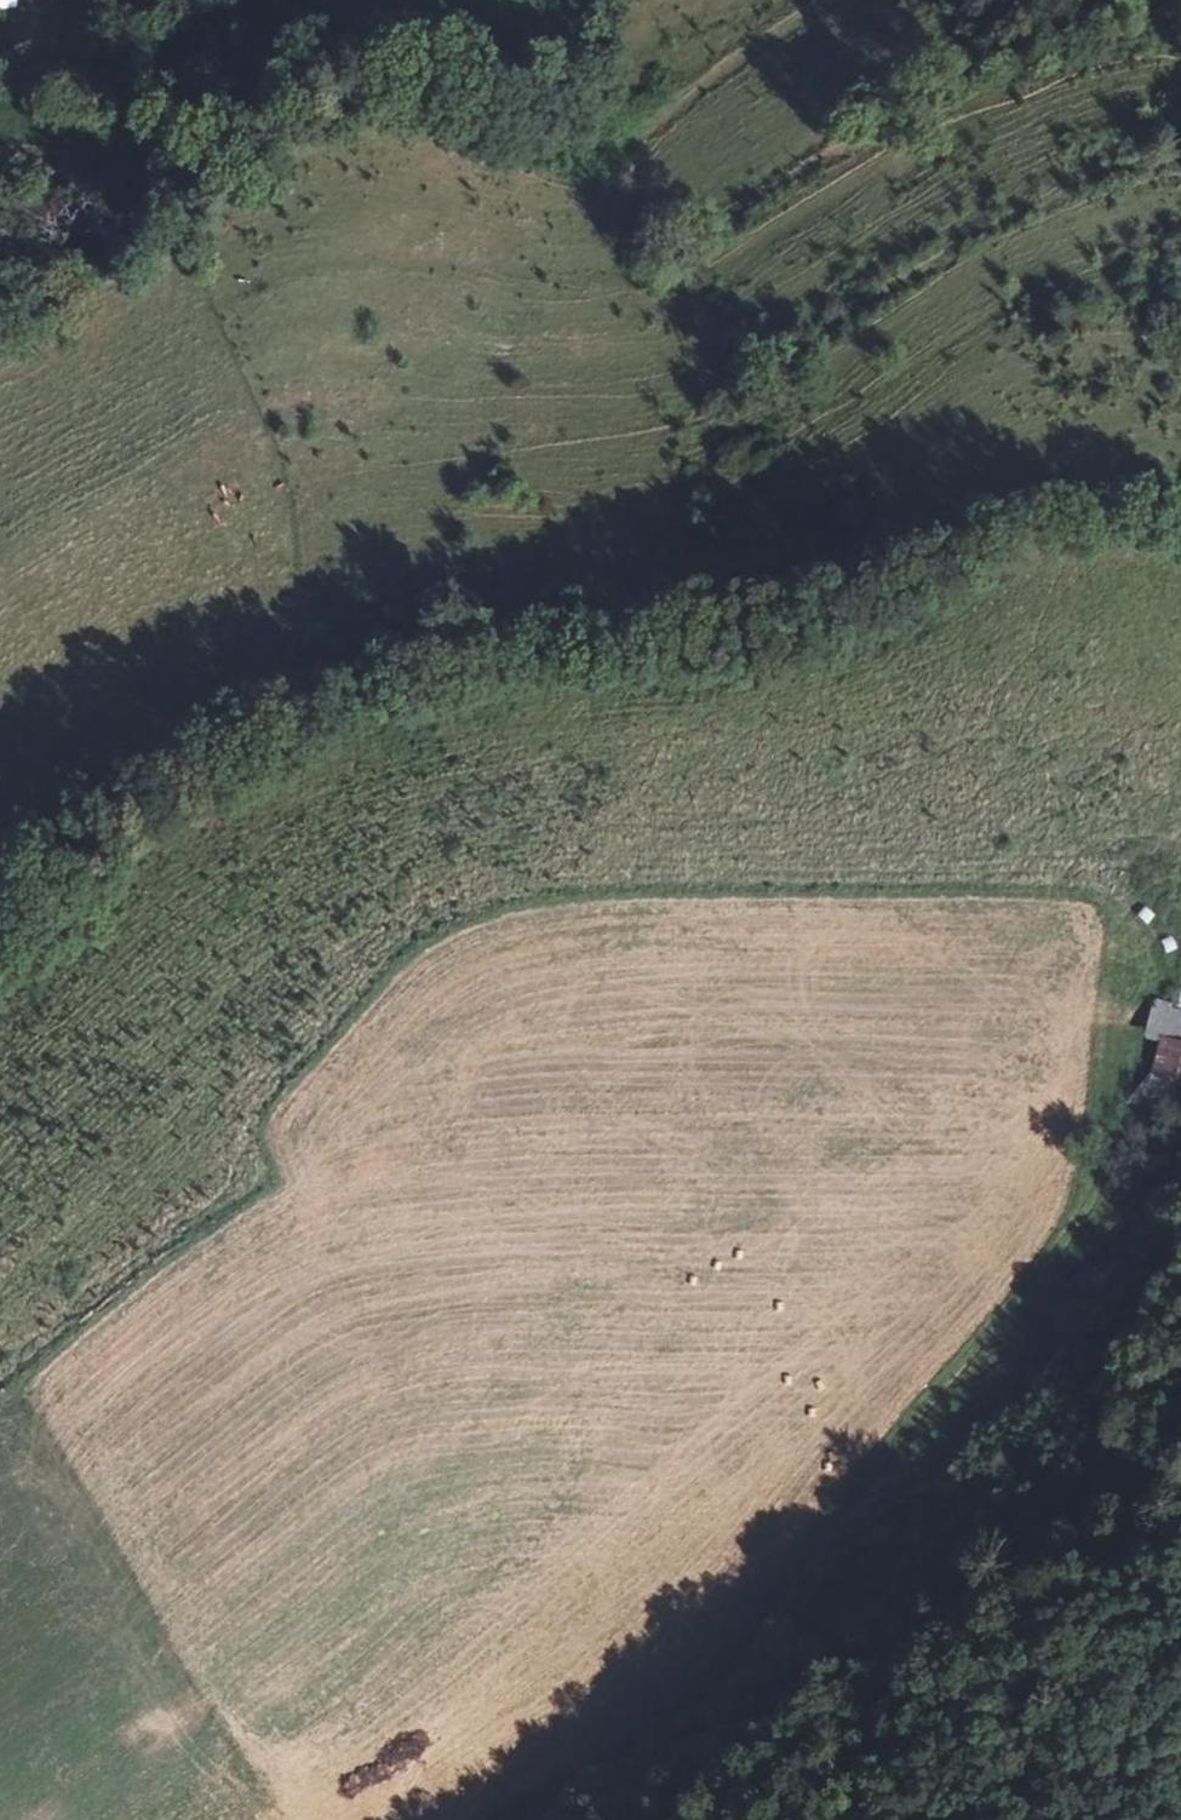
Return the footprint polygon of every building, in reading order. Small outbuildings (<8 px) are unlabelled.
[(1180,1078),(1180,1037),(1162,1032),(1152,1071),(1180,1078)]
